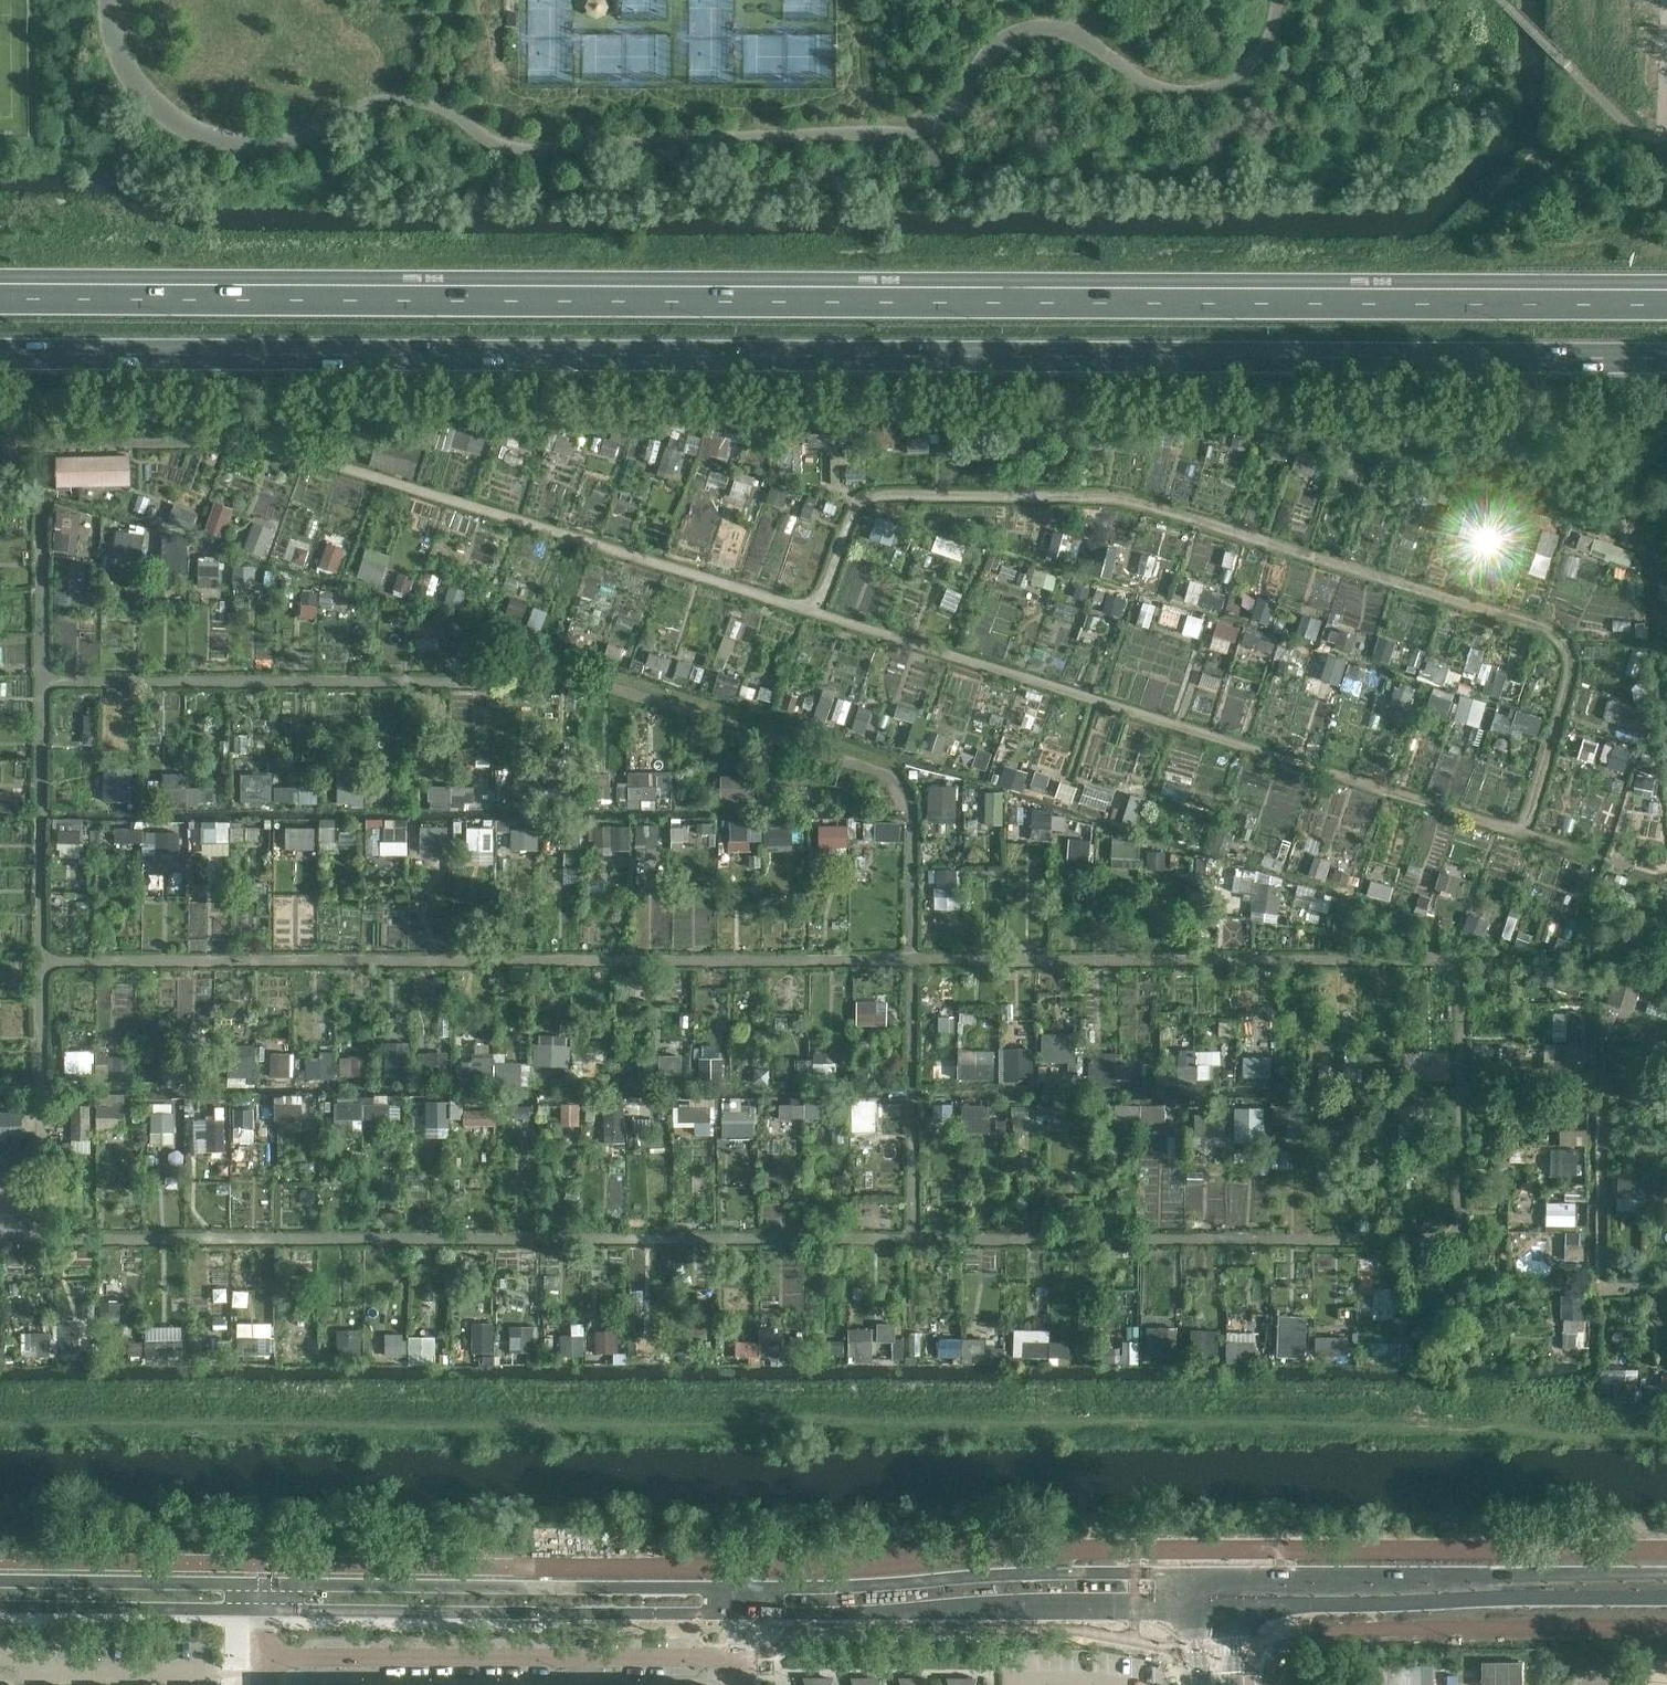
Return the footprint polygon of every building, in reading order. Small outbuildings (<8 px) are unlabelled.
[(729,453),(729,431),(705,430),(705,442),(692,442),(692,452),(729,453)] [(1180,440),(1158,433),(1154,446),(1176,452),(1180,440)] [(379,438),(371,461),(414,475),(422,451),(379,438)] [(131,456),(57,457),(58,484),(131,483),(131,456)] [(206,529),(222,534),(232,504),(216,499),(206,529)] [(80,549),(81,508),(57,507),(55,548),(80,549)] [(893,542),(900,523),(877,515),(871,535),(893,542)] [(253,520),(246,548),(266,553),(273,524),(253,520)] [(116,543),(141,544),(142,527),(117,526),(116,543)] [(1558,535),(1542,530),(1535,552),(1551,557),(1558,535)] [(166,532),(164,569),(187,570),(189,533),(166,532)] [(1578,548),(1631,561),(1634,546),(1582,533),(1578,548)] [(328,544),(319,568),(336,574),(344,550),(328,544)] [(200,555),(199,583),(218,584),(219,555),(200,555)] [(360,575),(380,581),(385,563),(365,557),(360,575)] [(234,589),(257,588),(256,563),(234,563),(234,589)] [(1189,613),(1185,631),(1201,634),(1205,616),(1189,613)] [(416,647),(440,647),(440,617),(416,618),(416,647)] [(1219,621),(1216,633),(1236,638),(1239,626),(1219,621)] [(1376,653),(1388,656),(1392,639),(1380,636),(1376,653)] [(1348,662),(1343,690),(1361,693),(1366,666),(1348,662)] [(1491,666),(1484,688),(1501,693),(1508,671),(1491,666)] [(1461,693),(1455,719),(1482,724),(1487,699),(1461,693)] [(839,696),(834,718),(847,721),(852,699),(839,696)] [(1610,697),(1604,718),(1622,722),(1627,701),(1610,697)] [(1493,724),(1537,739),(1544,717),(1500,702),(1493,724)] [(861,704),(855,726),(865,729),(871,707),(861,704)] [(919,748),(927,718),(916,715),(908,745),(919,748)] [(1584,738),(1580,756),(1596,759),(1600,741),(1584,738)] [(1609,765),(1627,770),(1633,747),(1616,742),(1609,765)] [(1000,780),(1023,789),(1029,771),(1007,763),(1000,780)] [(104,799),(133,800),(134,767),(105,766),(104,799)] [(618,796),(657,797),(658,770),(630,769),(630,781),(618,781),(618,796)] [(168,772),(168,804),(187,803),(186,771),(168,772)] [(274,800),(275,772),(243,771),(242,799),(274,800)] [(364,801),(364,784),(351,784),(351,772),(338,772),(339,802),(364,801)] [(600,797),(613,796),(610,772),(597,773),(600,797)] [(722,773),(722,798),(755,800),(756,775),(722,773)] [(429,783),(429,805),(474,806),(474,784),(429,783)] [(928,783),(928,810),(957,810),(957,783),(928,783)] [(276,800),(303,799),(303,784),(276,784),(276,800)] [(1003,822),(1005,790),(987,789),(985,821),(1003,822)] [(1127,812),(1139,815),(1143,795),(1132,792),(1127,812)] [(1052,827),(1063,829),(1066,814),(1036,808),(1031,834),(1050,838),(1052,827)] [(54,855),(83,856),(85,817),(56,816),(54,855)] [(337,840),(336,817),(321,818),(322,841),(337,840)] [(205,818),(203,852),(230,853),(231,819),(205,818)] [(901,820),(876,820),(876,839),(901,838),(901,820)] [(731,821),(731,841),(793,841),(793,821),(731,821)] [(638,823),(639,856),(660,855),(659,822),(638,823)] [(711,824),(673,822),(672,838),(710,840),(711,824)] [(420,824),(420,851),(448,850),(447,823),(420,824)] [(630,844),(630,823),(594,824),(595,845),(630,844)] [(820,847),(850,846),(850,823),(820,823),(820,847)] [(468,846),(495,848),(496,825),(469,824),(468,846)] [(311,845),(312,826),(287,825),(287,845),(311,845)] [(511,827),(511,847),(537,848),(538,827),(511,827)] [(116,841),(143,840),(144,859),(181,859),(181,828),(115,829),(116,841)] [(1283,868),(1292,840),(1274,834),(1265,862),(1283,868)] [(383,838),(382,852),(409,853),(409,839),(383,838)] [(1091,843),(1071,841),(1069,862),(1090,864),(1091,843)] [(1316,854),(1310,873),(1327,878),(1332,859),(1316,854)] [(1250,913),(1274,920),(1286,877),(1241,864),(1234,887),(1255,892),(1250,913)] [(936,905),(957,905),(956,867),(936,867),(936,905)] [(858,998),(857,1021),(887,1022),(888,999),(858,998)] [(1555,1011),(1554,1039),(1586,1039),(1586,1012),(1555,1011)] [(540,1032),(540,1040),(568,1041),(569,1033),(540,1032)] [(1043,1032),(1042,1048),(1075,1048),(1075,1032),(1043,1032)] [(173,1129),(174,1102),(154,1102),(154,1129),(173,1129)] [(782,1102),(781,1111),(803,1114),(804,1104),(782,1102)] [(754,1136),(754,1108),(724,1108),(724,1136),(754,1136)] [(23,1154),(24,1137),(24,1112),(12,1112),(0,1111),(0,1154),(23,1154)] [(464,1111),(464,1126),(496,1126),(496,1112),(464,1111)] [(200,1118),(199,1148),(224,1149),(224,1119),(200,1118)] [(1547,1201),(1547,1223),(1575,1223),(1575,1201),(1547,1201)] [(494,1349),(494,1322),(474,1321),(474,1349),(494,1349)] [(1016,1353),(1052,1352),(1051,1328),(1016,1329),(1016,1353)] [(987,1337),(941,1336),(940,1352),(987,1353),(987,1337)] [(436,1338),(410,1338),(409,1354),(435,1355),(436,1338)] [(764,1359),(764,1340),(737,1340),(737,1359),(764,1359)] [(1368,1666),(1368,1684),(1433,1684),(1433,1666),(1368,1666)] [(818,1677),(803,1677),(803,1678),(805,1684),(818,1684),(818,1677)] [(818,1677),(818,1684),(831,1684),(834,1678),(834,1677),(818,1677)] [(866,1677),(851,1677),(851,1678),(853,1684),(866,1684),(866,1677)] [(866,1684),(879,1684),(882,1678),(882,1677),(866,1677),(866,1684)] [(914,1677),(898,1677),(898,1678),(901,1684),(914,1684),(914,1677)] [(914,1684),(927,1684),(929,1678),(929,1677),(914,1677),(914,1684)] [(961,1677),(946,1677),(946,1678),(949,1684),(961,1684),(961,1677)]
